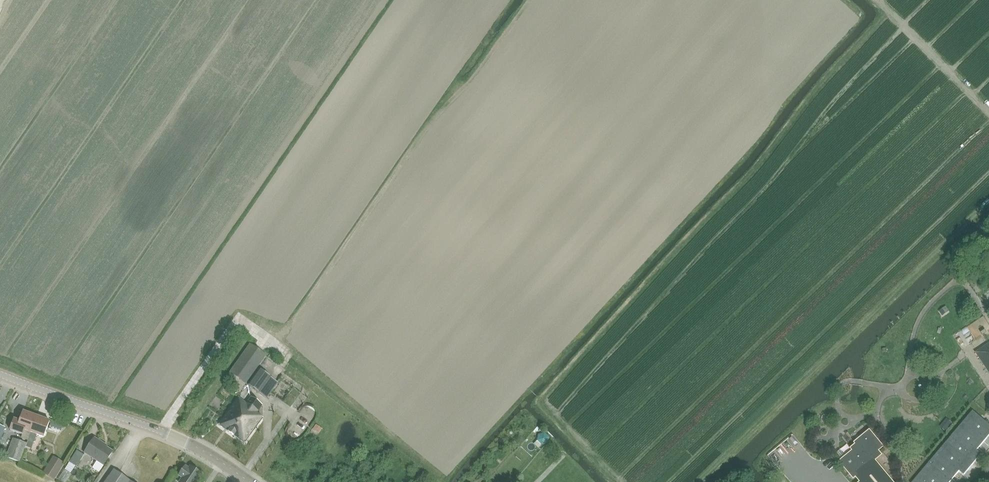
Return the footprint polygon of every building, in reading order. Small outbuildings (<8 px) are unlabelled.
[(250,343),(230,372),(246,384),(267,355),(250,343)] [(976,353),(988,372),(988,344),(976,353)] [(281,345),(279,350),(290,355),(293,351),(281,345)] [(268,398),(271,393),(278,383),(258,369),(247,385),(268,398)] [(219,425),(245,443),(263,418),(257,414),(263,405),(253,398),(248,404),(238,397),(219,425)] [(27,440),(36,416),(23,411),(19,420),(14,418),(9,430),(22,435),(21,438),(27,440)] [(988,436),(988,424),(973,411),(913,481),(950,481),(959,471),(964,475),(982,454),(977,450),(988,436)] [(36,416),(27,440),(36,443),(39,436),(44,438),(50,421),(36,416)] [(318,429),(324,423),(319,419),(314,424),(318,429)] [(868,432),(856,443),(857,444),(853,448),(855,451),(841,462),(850,473),(851,474),(853,474),(854,475),(855,475),(857,474),(858,473),(864,481),(863,481),(891,481),(873,461),(879,455),(876,451),(881,447),(868,432)] [(538,435),(537,441),(541,445),(547,444),(549,438),(544,433),(538,435)] [(20,462),(27,443),(13,438),(6,457),(20,462)] [(97,462),(103,466),(113,452),(102,445),(103,443),(94,438),(84,453),(97,462)] [(76,467),(84,456),(77,451),(69,463),(76,467)] [(54,480),(64,463),(53,456),(42,473),(54,480)] [(97,462),(94,466),(100,470),(103,466),(97,462)] [(202,474),(191,466),(189,468),(186,466),(179,475),(183,478),(180,481),(197,481),(202,474)] [(113,469),(104,481),(132,481),(113,469)]
